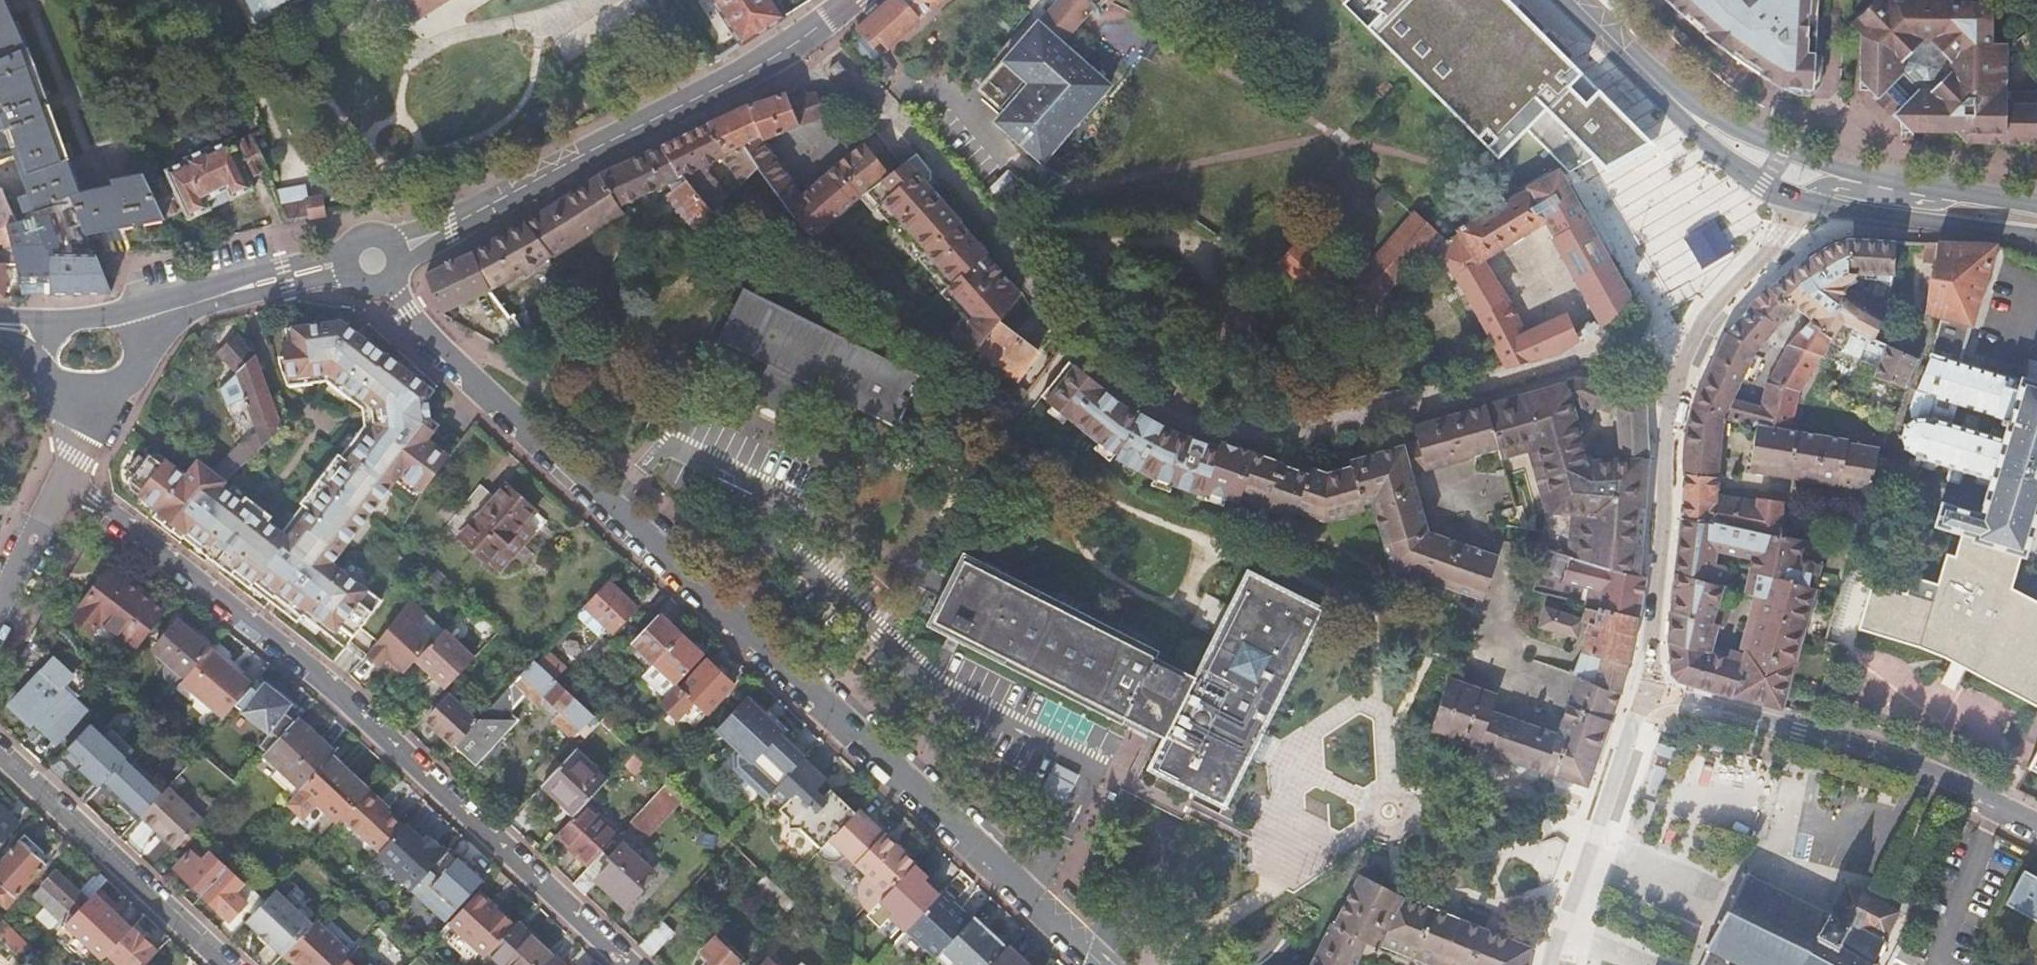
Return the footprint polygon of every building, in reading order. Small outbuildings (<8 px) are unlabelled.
[(165,220),(155,199),(142,173),(111,178),(113,183),(81,191),(33,61),(6,0),(0,0),(0,158),(14,153),(28,192),(17,195),(22,211),(34,207),(71,194),(74,205),(86,230),(88,234),(165,220)] [(251,18),(289,0),(243,0),(251,18)] [(414,18),(442,0),(403,0),(414,18)] [(783,16),(772,0),(710,0),(738,45),(783,16)] [(918,17),(916,15),(901,0),(888,0),(861,24),(858,26),(874,43),(879,38),(886,46),(918,17)] [(916,15),(933,0),(901,0),(916,15)] [(1037,22),(1061,43),(1099,0),(1056,0),(1037,22)] [(1339,2),(1495,161),(1527,130),(1568,171),(1596,155),(1604,164),(1646,140),(1637,131),(1598,90),(1580,72),(1510,0),(1341,0),(1339,2)] [(1674,6),(1676,8),(1678,6),(1683,11),(1682,14),(1683,15),(1685,12),(1705,31),(1703,33),(1706,35),(1723,49),(1735,57),(1740,61),(1743,57),(1761,69),(1758,72),(1772,81),(1779,84),(1785,85),(1807,86),(1814,78),(1815,53),(1817,16),(1818,0),(1668,0),(1674,6)] [(1874,93),(1877,96),(1885,89),(1901,106),(1894,112),(1896,115),(1900,119),(1900,129),(1904,129),(1956,130),(1967,140),(2036,141),(2036,100),(2007,100),(2007,40),(1993,39),(1993,0),(1872,0),(1850,22),(1860,32),(1859,88),(1870,88),(1874,93)] [(1061,43),(1037,22),(1004,59),(977,90),(1002,113),(994,122),(1041,163),(1110,86),(1061,43)] [(837,61),(829,68),(835,75),(843,68),(837,61)] [(1633,106),(1639,101),(1622,82),(1615,87),(1633,106)] [(789,100),(799,125),(825,115),(815,92),(808,92),(789,100)] [(786,93),(748,105),(762,136),(763,137),(799,125),(789,100),(786,93)] [(726,152),(742,144),(762,136),(748,105),(706,123),(726,152)] [(658,146),(709,211),(726,195),(703,164),(722,156),(739,183),(755,166),(742,144),(726,152),(706,123),(663,144),(658,146)] [(175,191),(185,210),(189,219),(210,208),(206,199),(226,189),(230,198),(252,188),(248,178),(265,170),(252,136),(251,135),(231,144),(228,140),(209,149),(208,147),(184,158),(185,161),(166,170),(175,191)] [(857,197),(859,196),(835,163),(801,190),(763,137),(762,136),(742,144),(755,166),(765,180),(776,195),(803,227),(809,232),(857,197)] [(864,142),(835,163),(859,196),(861,194),(887,172),(864,142)] [(603,170),(598,172),(618,205),(667,182),(670,190),(666,193),(693,227),(709,211),(658,146),(603,170)] [(887,172),(861,194),(874,208),(906,241),(920,255),(918,256),(935,273),(948,286),(946,287),(973,315),(968,320),(968,319),(962,316),(943,340),(968,360),(977,348),(997,323),(1021,293),(984,254),(985,253),(955,224),(957,223),(920,184),(925,179),(925,171),(909,155),(894,167),(887,172)] [(579,184),(523,220),(547,250),(620,207),(618,205),(598,172),(597,173),(579,184)] [(1607,320),(1628,296),(1556,173),(1457,231),(1458,234),(1435,248),(1504,367),(1558,350),(1576,339),(1570,325),(1565,316),(1554,322),(1525,335),(1510,306),(1482,261),(1548,220),(1556,235),(1553,236),(1602,324),(1607,320)] [(1571,181),(1563,185),(1578,211),(1580,213),(1587,209),(1571,181)] [(15,221),(0,187),(0,245),(11,243),(6,225),(6,224),(15,221)] [(329,212),(325,190),(308,193),(312,215),(329,212)] [(165,220),(185,210),(175,191),(155,199),(165,220)] [(859,196),(857,197),(871,212),(874,208),(861,194),(859,196)] [(86,230),(74,205),(15,221),(6,224),(6,225),(11,243),(39,235),(37,226),(51,222),(55,237),(86,230)] [(547,250),(551,255),(624,212),(620,207),(547,250)] [(1413,214),(1352,281),(1375,302),(1436,235),(1413,214)] [(1703,266),(1735,247),(1717,218),(1686,236),(1703,266)] [(486,242),(471,252),(488,289),(507,280),(551,255),(547,250),(523,220),(508,230),(499,235),(486,242)] [(1261,247),(1326,308),(1351,281),(1286,221),(1261,247)] [(1768,287),(1769,288),(1792,310),(1796,306),(1809,318),(1807,321),(1804,323),(1829,337),(1830,338),(1838,320),(1869,336),(1872,337),(1873,336),(1882,318),(1861,308),(1844,294),(1844,285),(1851,281),(1856,277),(1851,270),(1891,274),(1892,239),(1854,238),(1845,238),(1828,244),(1807,257),(1790,268),(1784,274),(1768,287)] [(916,258),(918,256),(920,255),(906,241),(902,245),(916,258)] [(2009,588),(2019,553),(2020,553),(2020,555),(2023,556),(2024,555),(2025,555),(2027,550),(2025,550),(2030,532),(2032,532),(2033,528),(2032,528),(2036,510),(2036,381),(2023,377),(2023,376),(2020,375),(2020,376),(2019,376),(2018,379),(1960,362),(1994,244),(1935,241),(1932,267),(1930,267),(1924,310),(1942,316),(1932,353),(1930,352),(1914,391),(1915,391),(1912,400),(1910,405),(1910,411),(1911,417),(1907,420),(1904,424),(1901,422),(1900,425),(1903,426),(1902,430),(1902,434),(1899,435),(1899,438),(1902,437),(1903,441),(1904,444),(1902,447),(1905,449),(1906,447),(1907,447),(1911,451),(1914,454),(1914,456),(1917,457),(1917,455),(1920,456),(1920,458),(1921,458),(1920,460),(1922,461),(1921,464),(1922,466),(1932,469),(1934,467),(1935,464),(1937,465),(1938,462),(1947,465),(1947,467),(1948,468),(1946,477),(1947,479),(1957,482),(1959,480),(1962,472),(1964,473),(1965,470),(1975,473),(1974,476),(1976,476),(1975,480),(1976,482),(1984,484),(1988,483),(1986,490),(1985,490),(1983,494),(1985,494),(1979,514),(1945,504),(1945,502),(1941,501),(1941,502),(1939,502),(1939,505),(1940,505),(1936,521),(1934,520),(1933,524),(1935,524),(1934,525),(1937,526),(1938,525),(1961,532),(1954,555),(1946,553),(1931,600),(1871,583),(1858,628),(1917,646),(1942,656),(2036,707),(2036,602),(2009,588)] [(488,289),(471,252),(451,260),(431,269),(425,272),(440,312),(461,302),(488,289)] [(52,293),(109,291),(94,255),(48,253),(49,263),(45,263),(46,272),(50,272),(52,293)] [(0,262),(0,296),(5,296),(5,268),(9,268),(10,262),(0,262)] [(943,291),(946,287),(948,286),(935,273),(930,278),(943,291)] [(795,370),(896,419),(922,369),(745,282),(720,333),(764,354),(745,391),(764,400),(777,407),(795,370)] [(941,292),(968,319),(968,320),(973,315),(946,287),(943,291),(941,292)] [(1712,361),(1693,405),(1725,416),(1739,419),(1759,423),(1789,429),(1798,392),(1809,372),(1817,357),(1820,354),(1821,354),(1829,337),(1804,323),(1789,342),(1765,383),(1759,405),(1733,398),(1756,350),(1792,310),(1769,288),(1725,331),(1712,361)] [(213,469),(198,458),(186,473),(180,468),(159,453),(150,453),(146,459),(139,454),(128,469),(135,474),(130,481),(132,489),(143,497),(157,507),(160,509),(155,516),(184,537),(185,536),(213,556),(222,563),(253,586),(254,584),(302,619),(307,612),(311,615),(325,625),(348,642),(352,636),(370,649),(401,607),(335,558),(396,474),(400,467),(427,487),(453,452),(427,431),(438,415),(438,386),(383,345),(382,346),(350,323),(344,318),(336,313),(287,326),(287,328),(290,339),(284,341),(280,342),(283,356),(278,358),(288,384),(322,375),(359,401),(359,404),(361,416),(361,418),(339,449),(337,448),(300,497),(302,499),(282,527),(269,517),(260,510),(252,504),(242,497),(222,482),(225,478),(213,469)] [(1036,354),(997,323),(977,348),(1017,379),(1036,354)] [(218,351),(237,370),(256,353),(237,333),(218,351)] [(1890,347),(1878,376),(1901,385),(1902,385),(1914,357),(1890,347)] [(213,469),(225,478),(250,456),(282,426),(256,353),(237,370),(247,396),(245,397),(258,432),(245,440),(213,469)] [(1061,412),(1089,434),(1116,400),(1103,389),(1101,387),(1090,378),(1089,376),(1074,364),(1073,365),(1068,360),(1040,395),(1046,400),(1041,406),(1057,418),(1061,412)] [(1504,454),(1504,457),(1528,450),(1545,511),(1543,549),(1569,556),(1612,568),(1640,576),(1640,575),(1643,541),(1643,532),(1644,525),(1644,519),(1645,500),(1645,497),(1646,491),(1647,408),(1643,401),(1611,389),(1579,377),(1488,403),(1498,440),(1499,439),(1504,454)] [(1116,400),(1089,434),(1098,441),(1093,447),(1108,460),(1115,456),(1153,477),(1175,431),(1165,427),(1165,426),(1163,424),(1141,411),(1140,412),(1138,411),(1136,413),(1130,410),(1121,403),(1116,400)] [(1255,453),(1242,490),(1269,500),(1266,507),(1294,517),(1296,511),(1326,521),(1360,511),(1365,510),(1363,504),(1372,502),(1375,514),(1391,567),(1484,599),(1499,555),(1428,531),(1427,525),(1412,473),(1421,471),(1426,469),(1469,457),(1469,456),(1498,448),(1496,440),(1498,440),(1488,403),(1414,424),(1418,440),(1412,442),(1350,460),(1351,465),(1326,472),(1311,467),(1309,474),(1282,465),(1283,463),(1255,453)] [(1685,476),(1682,519),(1714,522),(1780,537),(1784,502),(1755,499),(1716,495),(1723,427),(1725,416),(1693,405),(1687,427),(1682,475),(1685,476)] [(1877,450),(1845,444),(1846,439),(1789,429),(1759,423),(1751,471),(1838,486),(1869,492),(1877,450)] [(1175,431),(1153,477),(1150,484),(1169,491),(1171,484),(1203,495),(1226,441),(1225,441),(1225,442),(1221,441),(1219,446),(1196,438),(1175,431)] [(1229,441),(1226,441),(1203,495),(1204,499),(1223,505),(1225,498),(1238,502),(1255,453),(1239,447),(1240,444),(1229,441)] [(493,496),(480,483),(479,483),(445,524),(445,525),(488,562),(536,510),(505,482),(493,496)] [(1500,511),(1501,514),(1502,517),(1513,513),(1511,507),(1500,511)] [(536,510),(488,562),(499,572),(545,519),(536,510)] [(1805,542),(1780,537),(1714,522),(1682,519),(1675,572),(1670,640),(1672,674),(1677,679),(1687,682),(1691,683),(1690,685),(1729,696),(1733,697),(1734,696),(1735,696),(1758,703),(1781,709),(1813,588),(1819,567),(1802,562),(1805,542)] [(1543,549),(1533,590),(1588,604),(1587,607),(1589,607),(1592,598),(1583,595),(1585,585),(1607,592),(1603,606),(1637,616),(1641,595),(1645,577),(1640,575),(1640,576),(1612,568),(1569,556),(1543,549)] [(929,616),(924,626),(1121,724),(1126,715),(1146,725),(1163,733),(1146,768),(1224,807),(1249,758),(1258,739),(1262,731),(1325,608),(1246,569),(1192,676),(1155,658),(1159,650),(962,551),(958,560),(946,584),(929,616)] [(100,619),(138,645),(168,606),(113,565),(73,615),(92,629),(100,619)] [(607,581),(584,605),(612,631),(624,618),(620,615),(631,603),(607,581)] [(414,660),(443,629),(408,598),(401,607),(370,649),(365,655),(379,668),(384,662),(399,676),(414,660)] [(1583,620),(1585,616),(1545,605),(1539,626),(1578,638),(1583,620)] [(1583,620),(1589,622),(1581,652),(1602,658),(1627,665),(1633,642),(1637,616),(1603,606),(1602,611),(1598,610),(1589,607),(1587,607),(1585,616),(1583,620)] [(658,614),(631,643),(653,663),(680,635),(658,614)] [(186,674),(209,647),(211,645),(178,618),(154,646),(186,674)] [(473,657),(443,629),(414,660),(444,688),(473,657)] [(675,683),(702,655),(680,635),(653,663),(645,671),(667,692),(675,683)] [(186,674),(180,681),(223,717),(234,705),(235,703),(253,684),(209,647),(186,674)] [(1627,665),(1581,652),(1575,674),(1579,675),(1596,681),(1622,690),(1627,665)] [(53,657),(6,707),(26,726),(31,722),(52,742),(85,709),(63,688),(73,677),(53,657)] [(693,701),(706,712),(732,684),(705,658),(679,687),(675,683),(667,692),(662,698),(680,715),(693,701)] [(593,714),(534,659),(476,722),(454,746),(483,774),(493,762),(502,747),(499,744),(502,741),(504,742),(509,728),(517,719),(511,713),(511,707),(524,693),(571,738),(573,735),(574,736),(577,733),(577,732),(580,728),(593,714)] [(1499,693),(1448,675),(1429,731),(1479,748),(1491,753),(1490,754),(1544,773),(1545,771),(1588,786),(1612,720),(1622,690),(1596,681),(1579,675),(1569,705),(1559,732),(1504,713),(1493,709),(1499,693)] [(257,679),(255,682),(253,684),(235,703),(241,708),(240,710),(268,732),(258,744),(265,750),(296,717),(303,710),(293,702),(293,701),(265,679),(262,683),(257,679)] [(767,715),(746,696),(716,728),(740,750),(736,754),(736,766),(768,796),(773,790),(803,757),(804,756),(764,718),(767,715)] [(454,746),(476,722),(456,703),(452,706),(443,698),(429,712),(443,725),(437,731),(454,746)] [(600,720),(593,714),(580,728),(586,735),(600,720)] [(278,766),(300,787),(301,786),(325,760),(333,751),(296,717),(265,750),(263,753),(278,766)] [(90,722),(63,750),(100,785),(127,756),(90,722)] [(194,748),(189,744),(183,751),(193,759),(199,752),(194,748)] [(606,780),(573,749),(560,763),(544,781),(542,783),(575,814),(584,804),(606,780)] [(646,763),(633,751),(623,762),(636,774),(646,763)] [(2028,768),(2036,773),(2036,751),(2028,768)] [(534,772),(544,781),(560,763),(551,755),(534,772)] [(163,791),(127,756),(100,785),(136,820),(141,815),(163,791)] [(826,778),(803,757),(773,790),(786,802),(780,808),(789,817),(789,827),(800,827),(822,848),(855,812),(830,789),(827,791),(822,797),(815,790),(820,784),(826,778)] [(325,760),(301,786),(338,820),(342,815),(348,809),(367,788),(350,772),(345,777),(325,760)] [(269,775),(292,796),(300,787),(278,766),(269,775)] [(1064,784),(1058,781),(1050,796),(1056,799),(1064,784)] [(677,792),(666,782),(629,821),(641,831),(677,792)] [(163,791),(141,815),(176,848),(191,831),(203,818),(168,786),(163,791)] [(380,801),(367,788),(348,809),(385,844),(401,826),(377,803),(380,801)] [(682,796),(677,792),(641,831),(645,835),(682,796)] [(584,804),(575,814),(556,834),(589,864),(602,851),(617,834),(584,804)] [(16,822),(0,807),(0,839),(16,822)] [(822,848),(817,853),(818,854),(822,856),(826,859),(831,859),(834,860),(839,859),(843,858),(847,856),(849,854),(870,874),(866,878),(864,881),(863,884),(862,888),(862,893),(862,898),(864,902),(865,905),(869,910),(871,911),(880,901),(914,864),(916,862),(859,808),(855,812),(822,848)] [(385,844),(348,809),(342,815),(379,850),(385,844)] [(423,839),(405,822),(401,826),(385,844),(379,850),(375,855),(411,888),(429,869),(445,851),(428,835),(423,839)] [(0,859),(0,883),(1,884),(0,884),(0,901),(6,906),(47,863),(19,838),(0,859)] [(602,851),(589,864),(571,883),(583,894),(597,879),(626,905),(644,886),(643,885),(646,881),(640,876),(648,867),(623,842),(609,857),(602,851)] [(202,893),(226,867),(210,852),(203,861),(190,849),(174,867),(202,893)] [(484,878),(459,854),(441,873),(438,877),(429,869),(411,888),(409,891),(443,922),(455,909),(484,878)] [(914,864),(880,901),(893,912),(889,917),(905,931),(907,930),(936,898),(939,894),(924,880),(927,876),(914,864)] [(242,882),(226,867),(202,893),(230,918),(246,902),(235,890),(242,882)] [(1742,870),(1740,875),(1743,877),(1734,893),(1731,892),(1728,896),(1731,898),(1725,909),(1720,918),(1718,917),(1714,923),(1717,924),(1708,941),(1705,939),(1701,946),(1704,948),(1701,952),(1703,953),(1697,964),(1867,964),(1868,963),(1872,964),(1873,963),(1869,961),(1880,941),(1884,943),(1884,942),(1881,940),(1880,940),(1895,912),(1839,882),(1824,909),(1822,913),(1809,906),(1811,903),(1808,902),(1807,905),(1789,896),(1791,892),(1788,890),(1786,894),(1770,885),(1772,882),(1767,880),(1766,883),(1750,875),(1752,872),(1747,869),(1745,872),(1742,870)] [(107,879),(97,870),(77,890),(56,871),(44,884),(75,913),(95,892),(107,879)] [(2003,904),(2036,923),(2036,878),(2022,870),(2003,904)] [(1529,945),(1450,914),(1449,916),(1402,897),(1403,895),(1358,873),(1333,922),(1366,940),(1376,946),(1378,943),(1433,964),(1526,964),(1529,945)] [(783,890),(765,874),(757,882),(787,909),(794,901),(783,890)] [(275,888),(264,900),(246,919),(283,954),(286,951),(312,923),(275,888)] [(478,891),(449,922),(486,955),(489,952),(514,924),(478,891)] [(71,918),(108,952),(132,927),(95,892),(75,913),(71,918)] [(936,898),(907,930),(936,956),(949,942),(971,919),(960,909),(957,911),(950,905),(946,908),(936,898)] [(974,915),(971,919),(949,942),(974,964),(989,964),(1008,946),(974,915)] [(0,921),(0,939),(18,955),(19,956),(30,945),(2,919),(0,921)] [(315,919),(312,923),(286,951),(302,964),(340,964),(347,958),(351,953),(315,919)] [(673,933),(660,921),(638,945),(651,957),(673,933)] [(1331,921),(1315,953),(1309,964),(1353,964),(1366,940),(1333,922),(1331,921)] [(514,924),(489,952),(504,964),(563,964),(516,922),(514,924)] [(108,952),(122,964),(145,964),(158,951),(132,927),(108,952)] [(744,963),(717,937),(703,951),(713,961),(709,964),(742,964),(744,963)] [(1924,960),(1898,945),(1887,964),(1921,964),(1924,960)] [(1008,946),(989,964),(1029,964),(1008,946)] [(28,964),(42,964),(39,962),(47,953),(42,949),(28,964)] [(351,953),(347,958),(354,964),(367,964),(368,964),(354,951),(351,953)]
